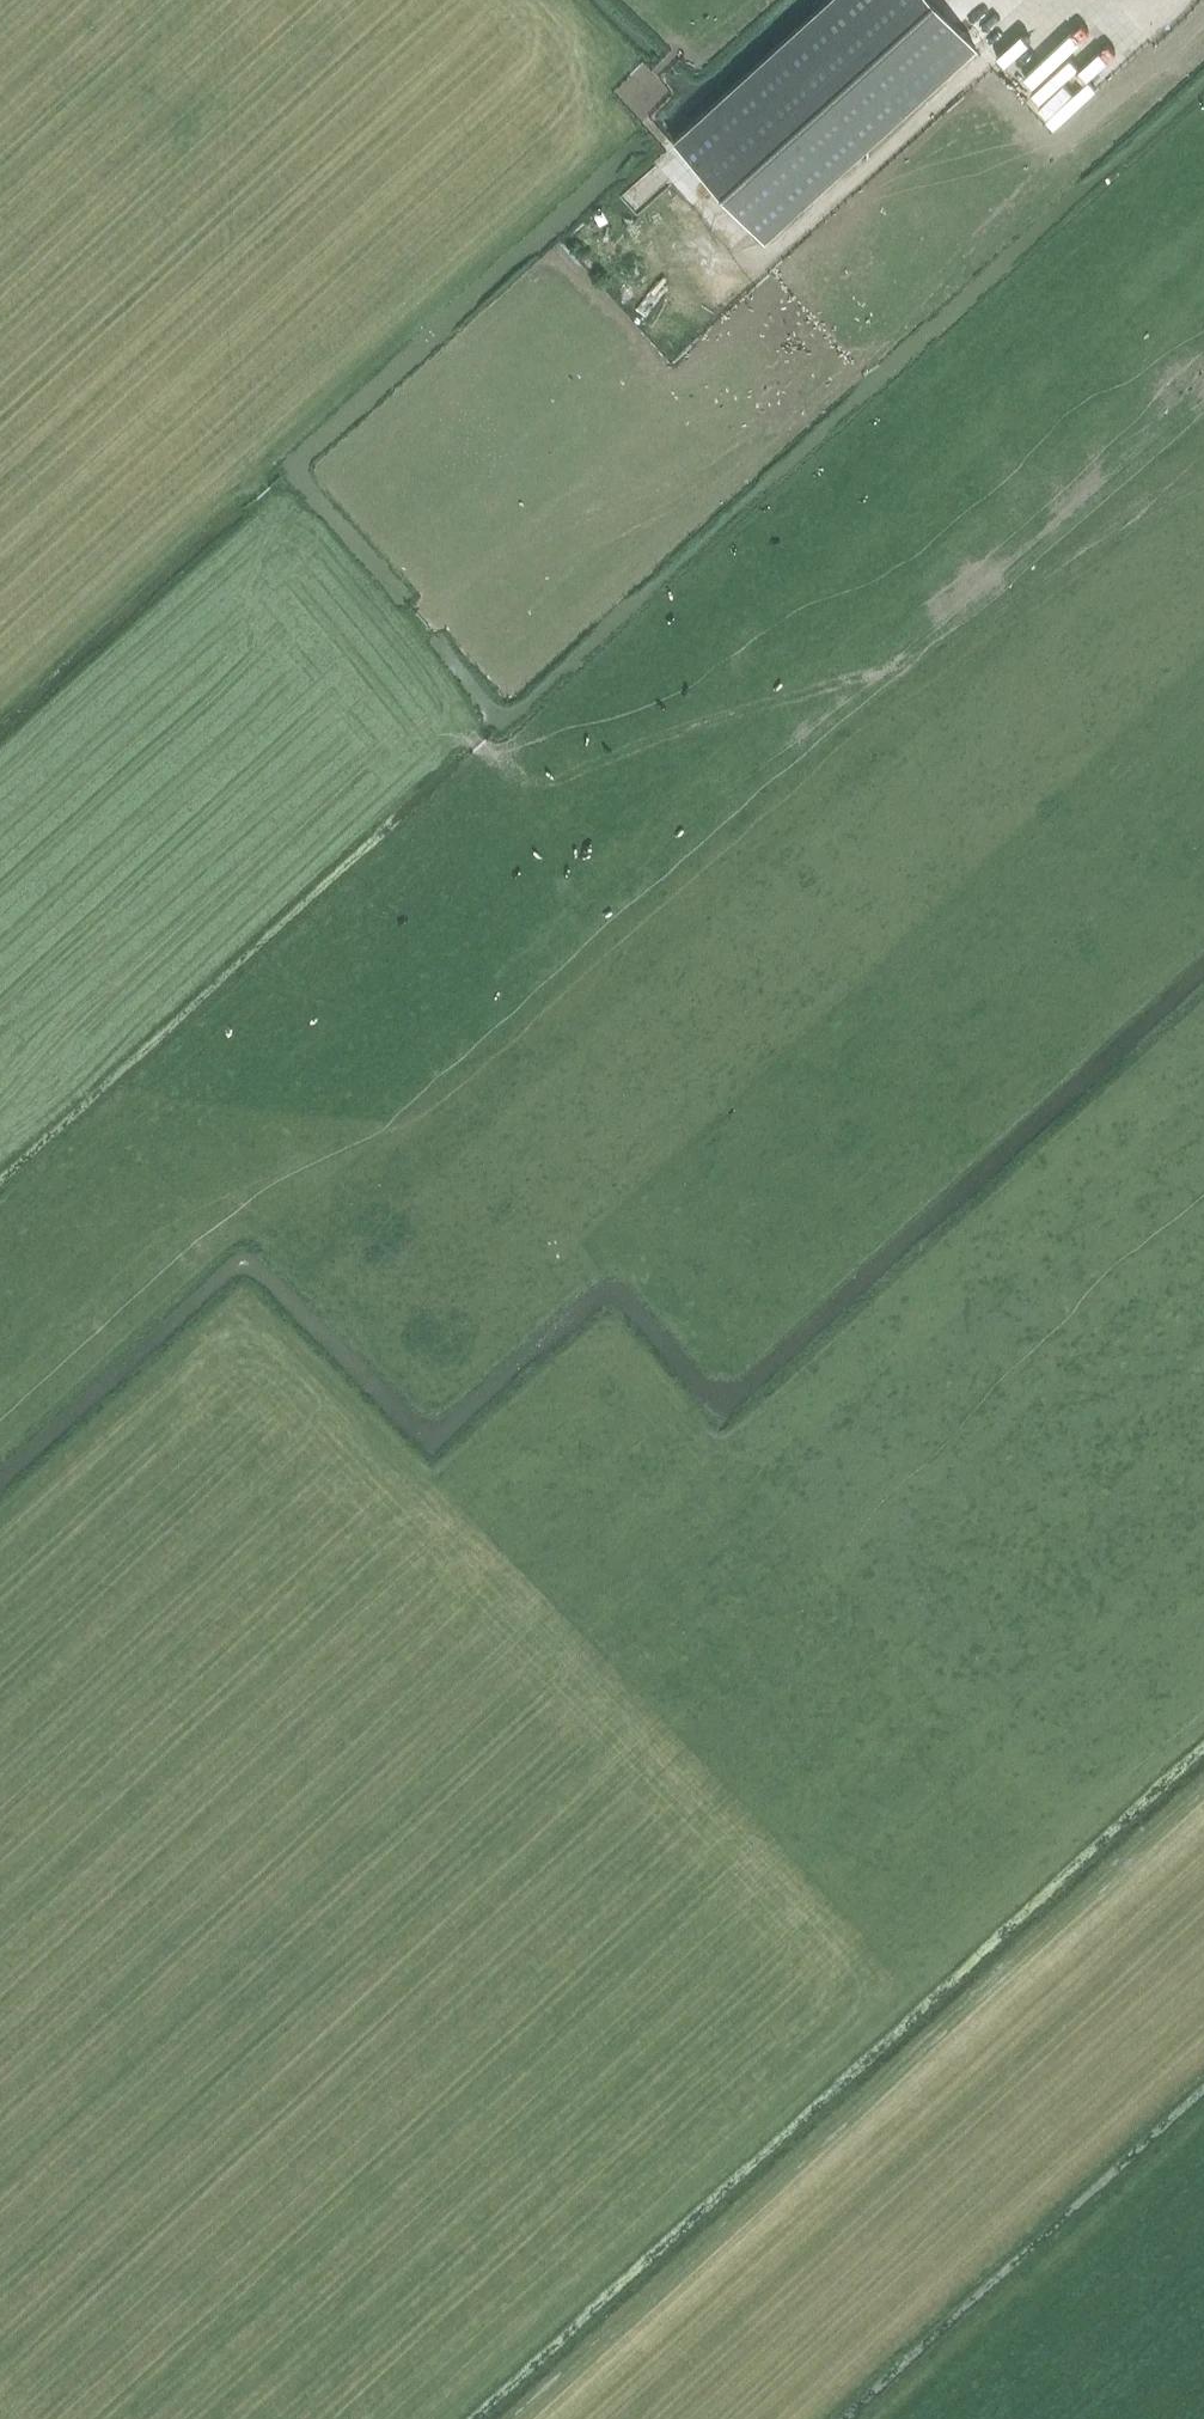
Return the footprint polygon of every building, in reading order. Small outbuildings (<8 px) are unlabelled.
[(933,0),(827,0),(673,140),(763,239),(975,46),(933,0)]
